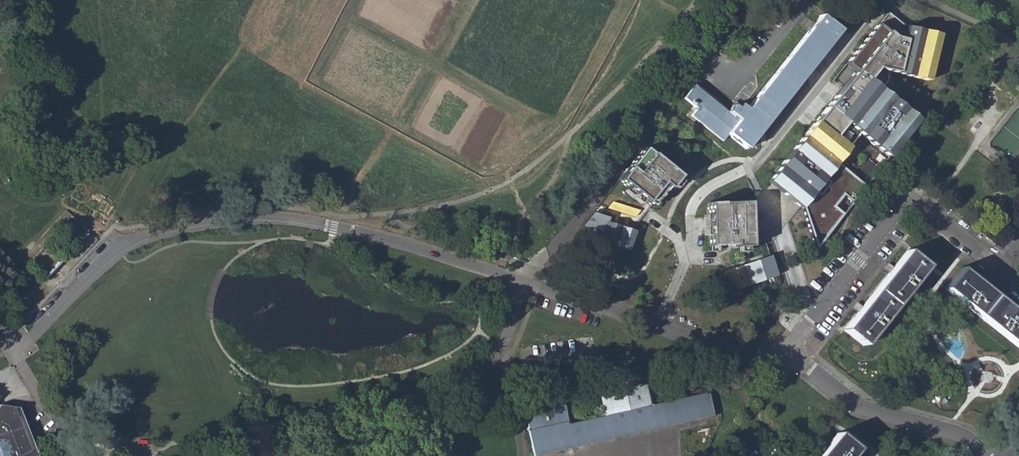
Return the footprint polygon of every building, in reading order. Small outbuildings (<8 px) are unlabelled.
[(783,6),(771,21),(778,26),(790,12),(783,6)] [(887,82),(889,72),(928,80),(938,35),(906,28),(887,14),(831,84),(841,91),(782,164),(791,172),(780,186),(800,202),(802,207),(816,250),(844,215),(835,208),(844,196),(853,204),(866,187),(836,163),(859,135),(889,159),(918,122),(880,92),(887,82)] [(820,15),(738,119),(693,85),(683,97),(696,107),(691,115),(723,139),(728,133),(746,147),(838,29),(820,15)] [(677,182),(642,154),(617,185),(651,212),(677,182)] [(791,172),(782,164),(766,184),(799,210),(802,207),(800,202),(780,186),(791,172)] [(747,208),(707,210),(708,252),(747,251),(747,208)] [(629,250),(635,230),(607,221),(608,217),(589,211),(584,227),(601,233),(599,241),(629,250)] [(843,330),(864,346),(927,267),(906,250),(843,330)] [(769,258),(721,273),(728,293),(761,284),(776,277),(769,258)] [(960,268),(943,289),(1018,348),(1018,314),(960,268)] [(713,416),(707,393),(649,406),(644,383),(626,386),(601,392),(606,415),(568,424),(563,403),(524,412),(533,455),(537,455),(713,416)] [(31,431),(26,433),(16,411),(15,409),(13,407),(0,405),(0,455),(41,455),(31,431)] [(857,449),(836,433),(818,455),(851,455),(857,449)]
